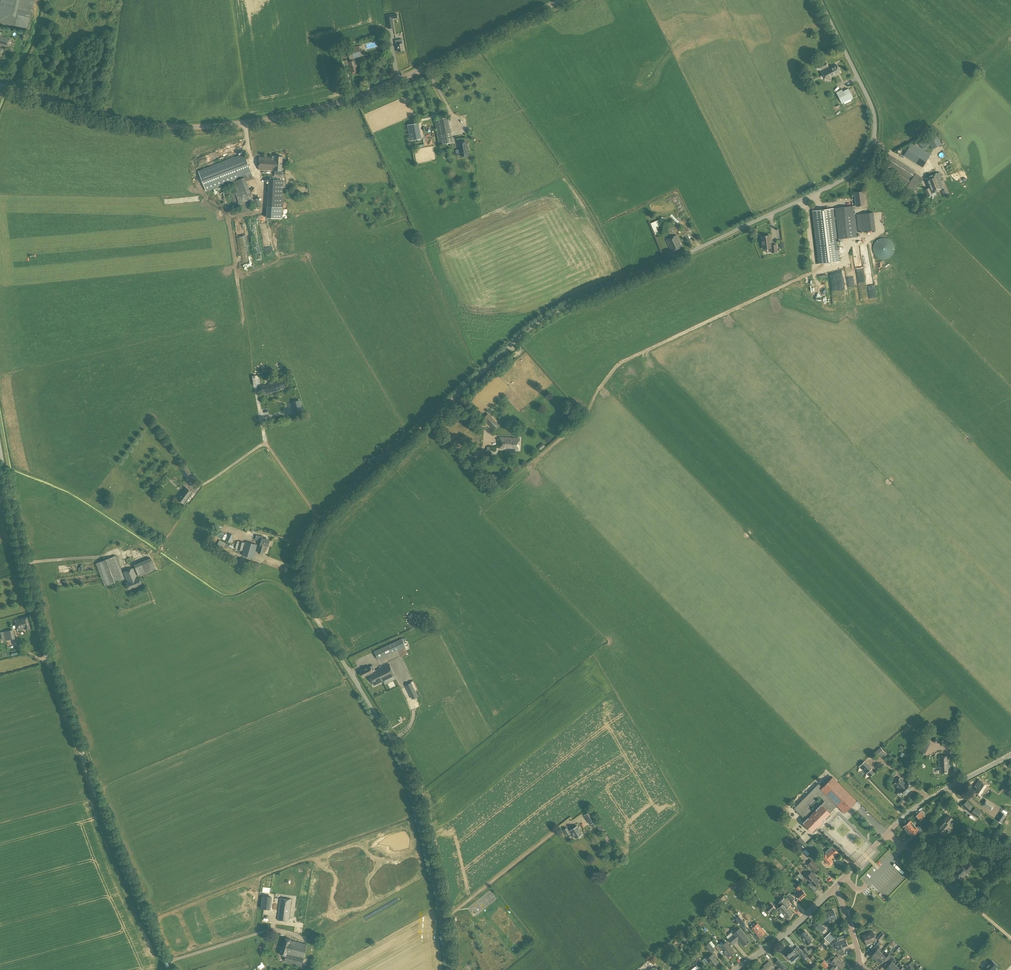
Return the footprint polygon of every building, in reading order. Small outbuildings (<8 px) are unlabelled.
[(0,2),(0,22),(27,28),(33,0),(0,0),(0,2)] [(0,36),(0,44),(7,46),(10,39),(0,36)] [(402,39),(395,40),(397,51),(404,50),(402,39)] [(362,56),(359,46),(347,49),(350,60),(362,56)] [(350,69),(351,72),(358,71),(355,60),(348,62),(350,67),(349,67),(350,69)] [(820,70),(828,66),(825,61),(818,65),(820,70)] [(825,80),(839,73),(836,65),(821,72),(825,80)] [(852,98),(847,89),(842,92),(841,90),(836,92),(841,103),(852,98)] [(440,144),(452,142),(447,117),(435,119),(440,144)] [(410,140),(421,139),(418,123),(407,125),(410,140)] [(932,149),(941,144),(935,132),(925,137),(932,149)] [(467,146),(466,141),(459,142),(461,156),(468,155),(467,150),(468,149),(468,145),(467,146)] [(945,148),(949,154),(958,148),(954,143),(951,144),(950,142),(947,144),(948,146),(945,148)] [(922,167),(930,154),(911,143),(903,156),(922,167)] [(206,191),(252,173),(244,153),(199,171),(206,191)] [(915,191),(923,178),(915,173),(916,172),(892,157),(889,155),(884,162),(897,170),(894,176),(905,183),(904,184),(906,185),(907,184),(908,185),(907,186),(915,191)] [(281,171),(282,157),(272,156),(272,158),(259,157),(258,169),(281,171)] [(928,197),(932,195),(931,193),(943,187),(938,177),(941,176),(940,172),(925,179),(929,188),(924,190),(928,197)] [(253,199),(245,177),(231,182),(238,202),(237,202),(242,213),(251,209),(248,202),(251,201),(252,207),(260,205),(258,198),(253,199)] [(268,207),(283,207),(283,179),(268,179),(268,207)] [(856,206),(859,205),(865,205),(863,191),(854,193),(856,206)] [(855,214),(855,210),(860,209),(859,205),(856,206),(812,211),(818,264),(840,261),(834,219),(836,219),(838,239),(857,237),(855,214)] [(858,232),(875,230),(873,212),(856,214),(858,232)] [(671,251),(682,247),(676,235),(666,240),(671,251)] [(771,245),(770,235),(761,236),(763,248),(770,248),(771,253),(778,252),(777,244),(771,245)] [(883,259),(885,259),(887,259),(888,258),(890,257),(891,256),(892,254),(893,253),(894,251),(894,249),(894,247),(894,246),(893,244),(892,242),(891,241),(890,240),(888,239),(886,238),(885,238),(883,238),(881,238),(879,239),(878,239),(876,240),(875,242),(874,243),(873,245),(873,247),(873,248),(873,250),(873,252),(874,254),(875,255),(876,257),(878,258),(879,258),(881,259),(883,259)] [(285,386),(283,379),(278,381),(265,385),(265,384),(260,386),(262,393),(266,391),(267,393),(280,389),(280,388),(285,386)] [(483,418),(487,422),(492,418),(491,417),(488,413),(483,418)] [(518,449),(519,439),(500,438),(499,448),(518,449)] [(186,477),(191,473),(186,466),(181,470),(186,477)] [(184,504),(193,492),(186,487),(177,498),(184,504)] [(268,546),(269,540),(262,538),(258,552),(263,554),(265,545),(268,546)] [(227,548),(229,545),(219,540),(217,543),(227,548)] [(242,551),(244,542),(237,540),(235,548),(238,549),(242,551)] [(253,558),(257,544),(245,541),(242,555),(253,558)] [(104,586),(124,579),(115,556),(95,563),(104,586)] [(139,574),(157,569),(153,558),(136,563),(139,574)] [(258,570),(260,564),(240,558),(238,564),(258,570)] [(137,579),(133,568),(123,572),(127,582),(126,583),(128,589),(141,584),(139,578),(137,579)] [(25,629),(30,628),(27,617),(15,620),(17,630),(25,629)] [(2,641),(15,638),(13,629),(0,632),(2,641)] [(377,659),(406,646),(402,638),(374,651),(377,659)] [(394,676),(388,664),(375,670),(373,665),(361,671),(363,676),(369,674),(374,685),(393,676),(393,677),(394,676)] [(411,682),(405,685),(412,699),(418,696),(411,682)] [(924,755),(930,742),(923,739),(917,751),(924,755)] [(878,756),(884,751),(880,747),(875,752),(878,756)] [(950,772),(949,756),(938,756),(938,758),(939,766),(939,773),(950,772)] [(870,777),(874,773),(871,769),(871,768),(864,761),(859,766),(866,774),(867,773),(870,777)] [(834,808),(837,805),(844,813),(856,801),(843,787),(842,786),(832,777),(831,778),(822,787),(818,783),(806,796),(794,808),(805,820),(802,823),(812,833),(813,832),(831,814),(830,812),(833,809),(834,808)] [(906,784),(900,778),(894,784),(900,789),(898,791),(899,792),(897,794),(900,797),(901,795),(902,796),(906,792),(909,790),(912,786),(908,781),(906,784)] [(982,796),(988,786),(979,779),(975,786),(974,786),(972,790),(978,794),(977,797),(980,799),(981,796),(982,796)] [(968,811),(973,806),(967,800),(962,805),(968,811)] [(990,811),(994,805),(986,800),(982,806),(990,811)] [(978,818),(982,812),(975,807),(971,813),(978,818)] [(590,824),(596,821),(590,811),(584,815),(590,824)] [(917,822),(925,816),(921,811),(913,817),(917,822)] [(1001,823),(1006,815),(1001,812),(996,820),(1001,823)] [(944,835),(951,827),(948,825),(953,819),(948,815),(940,825),(937,830),(944,835)] [(907,831),(914,825),(910,820),(903,827),(907,831)] [(914,825),(907,831),(911,836),(917,830),(919,833),(920,832),(924,826),(922,822),(916,827),(914,825)] [(575,838),(582,834),(577,826),(570,830),(575,838)] [(800,837),(797,840),(804,847),(807,844),(800,837)] [(840,845),(842,844),(840,842),(833,848),(832,846),(826,852),(827,853),(826,855),(825,854),(822,857),(830,865),(833,862),(830,859),(843,848),(840,845)] [(953,851),(956,846),(955,846),(952,850),(951,850),(947,855),(953,860),(958,855),(957,854),(960,852),(957,849),(954,852),(953,851)] [(814,872),(819,867),(812,860),(807,865),(814,872)] [(968,872),(973,866),(968,861),(963,867),(959,864),(952,873),(961,880),(968,871),(968,872)] [(814,886),(819,881),(815,876),(811,871),(806,877),(814,886)] [(802,890),(798,886),(795,888),(799,892),(796,895),(800,899),(806,894),(802,890)] [(792,901),(795,899),(789,893),(786,895),(792,901)] [(270,909),(272,897),(262,895),(260,908),(270,909)] [(294,915),(290,915),(292,899),(280,898),(277,920),(289,921),(289,920),(293,921),(293,923),(300,924),(301,918),(303,919),(304,913),(295,912),(294,915)] [(769,915),(772,912),(771,911),(775,908),(771,903),(764,909),(769,915)] [(787,918),(793,913),(784,903),(778,908),(787,918)] [(746,913),(755,922),(758,919),(749,910),(746,913)] [(822,932),(825,928),(821,925),(821,923),(836,918),(833,910),(823,914),(824,917),(819,918),(816,921),(814,924),(822,932)] [(738,915),(735,918),(745,929),(747,927),(745,924),(738,915)] [(760,937),(765,932),(757,923),(752,928),(760,937)] [(750,940),(740,928),(733,934),(728,939),(733,944),(738,940),(743,946),(750,940)] [(807,945),(812,941),(811,940),(812,939),(810,937),(805,931),(800,935),(805,941),(804,941),(807,945)] [(867,945),(870,944),(870,942),(876,940),(872,931),(863,935),(867,945)] [(683,934),(678,937),(683,943),(687,940),(687,939),(683,934)] [(830,937),(827,935),(824,938),(826,941),(829,943),(832,940),(836,937),(833,934),(830,937)] [(301,965),(307,944),(290,940),(290,939),(284,938),(280,954),(286,956),(284,961),(301,965)] [(841,948),(847,946),(845,939),(834,943),(832,944),(833,947),(836,946),(837,950),(841,949),(841,948)] [(712,952),(715,950),(709,942),(705,945),(711,953),(712,952)] [(730,946),(726,942),(720,946),(728,957),(735,952),(730,946)] [(876,960),(882,953),(879,951),(881,948),(879,946),(871,956),(876,960)] [(792,950),(790,947),(784,953),(788,957),(788,958),(791,962),(799,955),(803,959),(806,957),(802,952),(800,954),(794,948),(792,950)] [(808,950),(805,947),(802,949),(807,956),(810,953),(813,950),(811,948),(808,950)] [(718,962),(714,957),(715,956),(713,953),(706,959),(705,958),(702,959),(702,960),(705,964),(707,962),(709,964),(710,963),(712,966),(718,962)] [(882,953),(876,960),(880,963),(886,957),(882,953)] [(701,965),(694,956),(691,958),(693,961),(694,961),(695,961),(694,962),(698,967),(701,965)] [(833,956),(831,956),(829,959),(829,961),(830,962),(830,963),(832,965),(829,969),(831,969),(836,969),(837,969),(838,969),(840,969),(844,965),(835,957),(833,956)] [(896,965),(893,963),(895,960),(893,959),(885,968),(888,969),(892,969),(896,965)] [(825,969),(828,965),(823,960),(820,964),(825,969)] [(991,960),(982,968),(984,969),(997,969),(996,968),(998,966),(991,960)] [(775,969),(773,968),(774,967),(769,961),(765,964),(766,965),(761,969),(775,969)]
